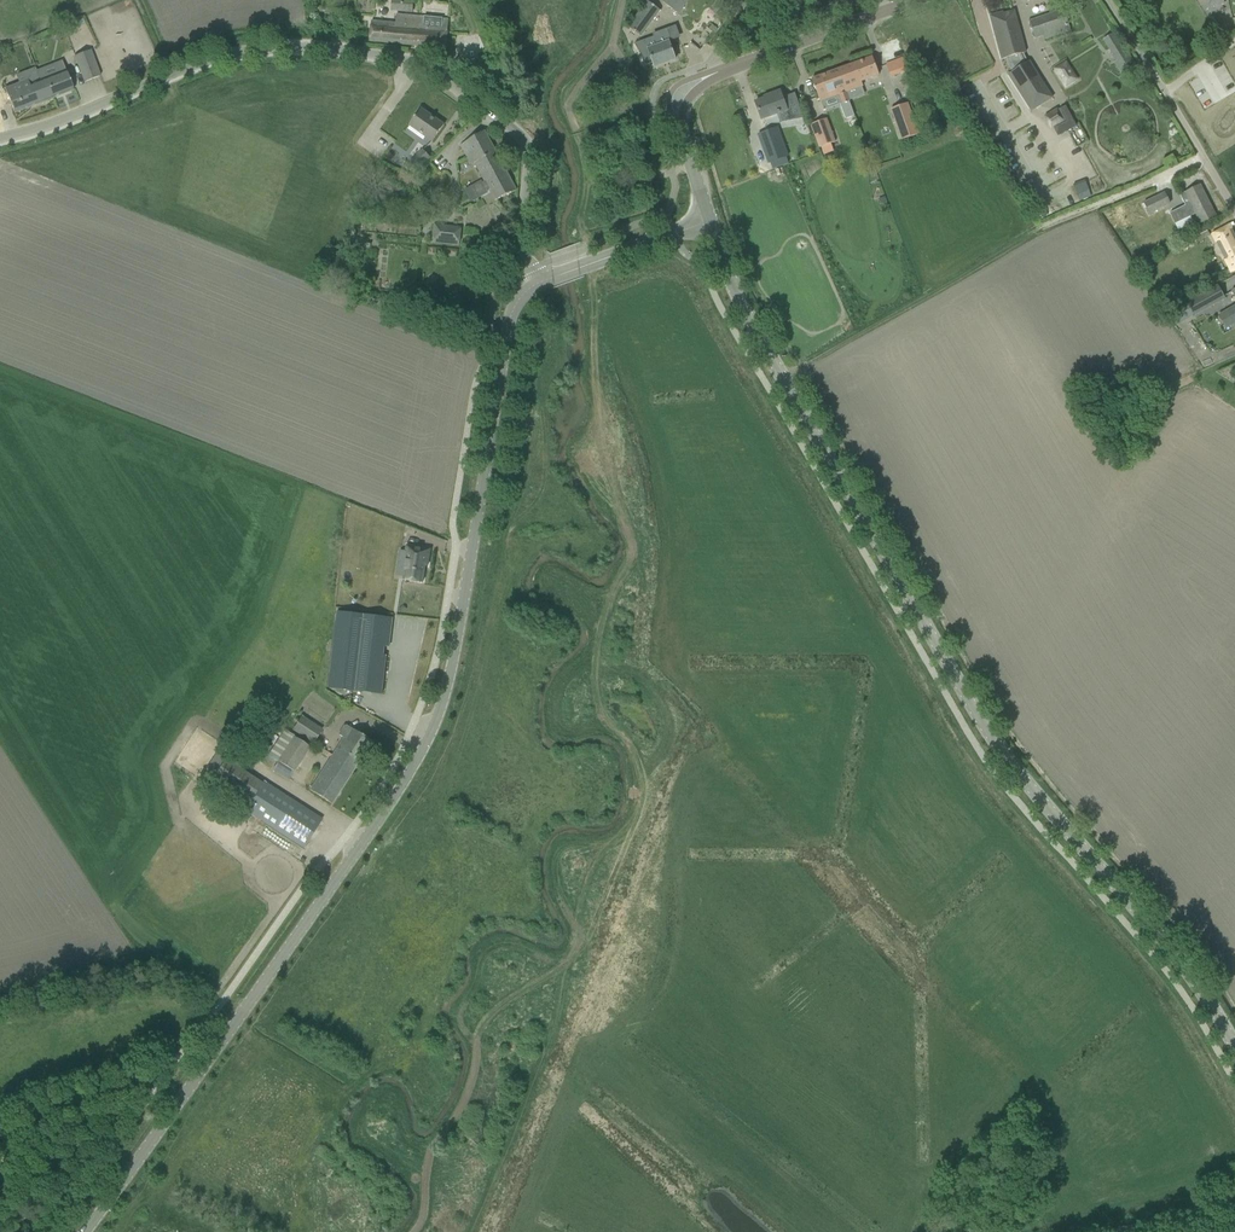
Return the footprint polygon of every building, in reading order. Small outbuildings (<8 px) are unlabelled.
[(401,10),(412,11),(413,0),(402,0),(401,10)] [(673,9),(679,0),(664,0),(663,2),(673,9)] [(711,8),(718,14),(726,4),(721,0),(718,0),(711,8)] [(791,5),(793,11),(802,8),(800,2),(791,5)] [(628,27),(640,36),(658,12),(646,3),(628,27)] [(1066,16),(1075,13),(1073,8),(1064,10),(1030,21),(1035,37),(1043,35),(1044,39),(1070,30),(1066,16)] [(1026,53),(1019,29),(1017,30),(1013,14),(1004,16),(1003,13),(991,16),(1002,59),(1006,58),(1008,66),(1012,72),(1009,74),(1030,109),(1039,103),(1040,106),(1052,98),(1046,88),(1045,90),(1033,72),(1035,71),(1029,61),(1026,63),(1023,54),(1026,53)] [(370,41),(446,49),(449,20),(397,15),(396,23),(372,21),(370,41)] [(713,24),(709,29),(715,33),(718,29),(713,24)] [(660,44),(648,49),(655,67),(676,59),(663,25),(654,28),(660,44)] [(1217,25),(1212,27),(1220,39),(1224,36),(1217,25)] [(1114,63),(1121,74),(1136,64),(1129,54),(1126,55),(1113,34),(1103,40),(1116,62),(1114,63)] [(90,51),(74,56),(85,83),(101,77),(90,51)] [(873,57),(812,79),(819,97),(820,102),(840,95),(843,104),(840,105),(845,119),(855,116),(849,102),(846,92),(863,86),(861,82),(879,75),(877,68),(873,57)] [(886,63),(891,77),(910,70),(905,57),(886,63)] [(1066,84),(1067,85),(1075,80),(1075,79),(1076,78),(1067,65),(1066,66),(1065,63),(1055,69),(1065,85),(1066,84)] [(5,89),(14,113),(73,90),(63,65),(54,68),(56,75),(29,85),(27,80),(5,89)] [(758,101),(756,102),(761,116),(762,119),(773,115),(787,110),(791,120),(804,118),(795,93),(783,97),(780,91),(770,95),(770,97),(758,101)] [(918,135),(907,103),(891,109),(902,140),(918,135)] [(1066,106),(1059,109),(1058,110),(1057,109),(1044,116),(1051,129),(1058,125),(1059,126),(1063,133),(1060,135),(1077,126),(1066,106)] [(408,125),(431,142),(444,125),(421,108),(408,125)] [(835,142),(830,129),(822,131),(819,121),(810,124),(819,148),(835,142)] [(758,135),(769,163),(788,156),(778,128),(758,135)] [(473,187),(479,198),(487,193),(486,192),(490,190),(496,202),(517,191),(485,131),(460,144),(473,166),(476,165),(486,182),(482,184),(481,183),(473,187)] [(384,160),(393,166),(403,153),(394,146),(384,160)] [(411,163),(406,168),(412,174),(416,169),(417,170),(431,158),(423,150),(410,163),(411,163)] [(1085,180),(1073,185),(1074,187),(1077,194),(1089,190),(1086,183),(1085,180)] [(1186,205),(1170,213),(1176,224),(1196,214),(1201,223),(1215,216),(1200,185),(1180,195),(1186,205)] [(1144,204),(1149,215),(1163,208),(1158,197),(1144,204)] [(432,243),(459,245),(461,226),(434,224),(432,243)] [(1231,271),(1234,269),(1234,236),(1229,225),(1212,234),(1231,271)] [(1192,234),(1196,243),(1210,236),(1206,226),(1192,234)] [(359,238),(358,248),(369,250),(370,245),(367,245),(368,239),(359,238)] [(1187,303),(1168,314),(1175,327),(1189,318),(1194,316),(1225,299),(1217,286),(1187,303)] [(1219,316),(1226,328),(1234,323),(1234,306),(1228,310),(1219,316)] [(473,335),(482,337),(485,321),(475,319),(473,335)] [(408,551),(404,580),(420,582),(423,583),(425,566),(428,566),(430,549),(407,545),(406,550),(408,551)] [(338,603),(354,603),(354,592),(339,591),(338,603)] [(340,612),(330,688),(374,694),(382,695),(388,657),(384,656),(385,647),(391,648),(395,619),(340,612)] [(291,731),(313,745),(322,730),(301,716),(291,731)] [(346,739),(341,747),(338,746),(310,790),(331,804),(371,741),(352,729),(352,730),(347,726),(346,725),(339,735),(346,739)] [(271,771),(288,781),(310,748),(283,731),(267,755),(277,762),(271,771)] [(225,759),(207,785),(246,810),(303,847),(322,819),(263,781),(262,783),(225,759)]
